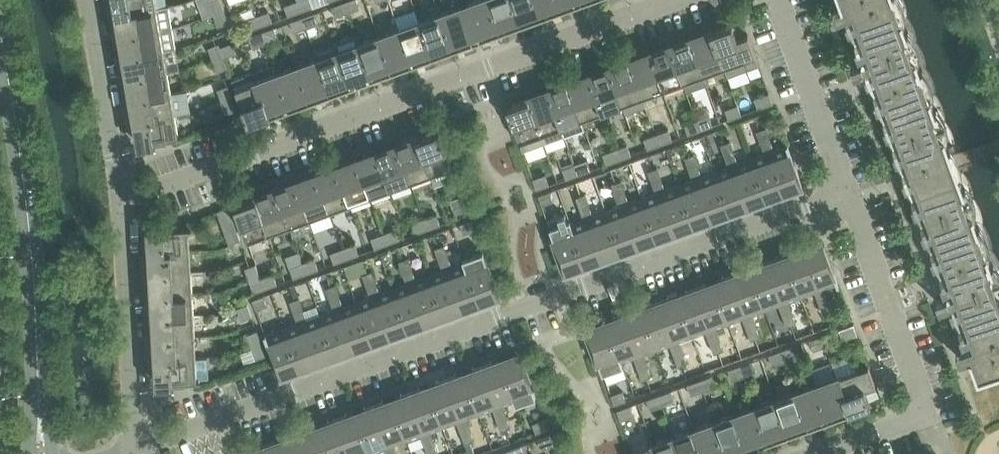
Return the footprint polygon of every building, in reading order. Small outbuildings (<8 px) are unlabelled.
[(157,7),(156,0),(114,0),(116,14),(157,7)] [(209,1),(214,14),(224,10),(221,0),(212,0),(209,1)] [(311,0),(298,0),(297,1),(301,11),(313,7),(311,0)] [(358,0),(348,0),(344,1),(348,12),(360,8),(358,0)] [(480,39),(501,31),(490,0),(478,0),(467,4),(480,39)] [(501,31),(522,24),(513,0),(490,0),(501,31)] [(522,24),(542,16),(536,0),(513,0),(522,24)] [(542,16),(562,9),(559,0),(536,0),(542,16)] [(562,9),(583,2),(582,0),(559,0),(562,9)] [(832,9),(835,16),(836,16),(836,17),(853,11),(857,23),(866,47),(869,56),(852,62),(854,70),(855,70),(855,69),(865,66),(865,67),(865,69),(866,70),(866,71),(866,72),(867,73),(867,74),(867,75),(868,77),(868,78),(869,79),(869,80),(870,81),(870,82),(871,83),(872,84),(872,85),(873,86),(874,87),(874,88),(875,89),(880,87),(886,101),(909,165),(913,176),(917,188),(940,252),(946,266),(941,268),(941,269),(941,270),(941,271),(941,273),(941,274),(941,275),(941,276),(942,277),(942,279),(942,280),(942,281),(943,282),(943,283),(944,284),(944,285),(944,286),(945,287),(945,289),(946,290),(947,291),(947,292),(948,293),(938,296),(937,296),(940,304),(941,304),(941,303),(957,297),(961,306),(969,330),(973,342),(956,348),(957,349),(956,350),(959,357),(960,357),(960,358),(971,354),(978,375),(998,367),(998,284),(959,175),(958,173),(954,162),(950,151),(950,149),(896,0),(842,0),(843,3),(832,7),(833,8),(832,9)] [(297,1),(285,5),(288,16),(301,11),(297,1)] [(344,1),(331,6),(335,17),(348,12),(344,1)] [(461,6),(474,41),(477,40),(480,39),(467,4),(464,5),(461,6)] [(157,7),(116,14),(120,35),(173,26),(169,5),(157,7)] [(453,49),(474,41),(461,6),(440,14),(453,49)] [(218,26),(229,22),(224,10),(214,14),(218,26)] [(273,21),(269,11),(256,15),(260,26),(273,21)] [(319,23),(316,12),(303,17),(306,27),(319,23)] [(432,56),(453,49),(440,14),(420,21),(432,56)] [(244,20),(248,30),(260,26),(256,15),(244,20)] [(303,17),(291,21),(294,32),(306,27),(303,17)] [(412,64),(432,56),(420,21),(399,29),(412,64)] [(738,38),(732,23),(712,31),(725,67),(728,76),(760,65),(749,34),(738,38)] [(173,26),(120,35),(124,57),(164,50),(164,49),(176,47),(173,26)] [(279,38),(275,27),(262,31),(266,42),(279,38)] [(399,29),(379,36),(392,71),(412,64),(399,29)] [(262,31),(250,36),(254,47),(266,42),(262,31)] [(691,38),(704,74),(725,67),(712,31),(691,38)] [(356,34),(334,41),(351,86),(372,78),(359,43),(356,34)] [(372,78),(392,71),(379,36),(359,43),(372,78)] [(691,38),(671,45),(684,82),(687,91),(708,84),(704,74),(691,38)] [(334,41),(314,49),(318,58),(330,93),(351,86),(334,41)] [(233,42),(220,46),(224,55),(224,57),(237,53),(233,42)] [(219,43),(208,47),(213,59),(224,55),(220,46),(219,43)] [(651,53),(664,89),(684,82),(671,45),(651,53)] [(164,50),(124,57),(127,78),(168,71),(164,50)] [(630,60),(643,96),(664,89),(651,53),(630,60)] [(213,59),(217,72),(228,68),(224,57),(224,55),(213,59)] [(310,101),(330,93),(318,58),(298,66),(310,101)] [(643,96),(630,60),(609,68),(622,104),(623,104),(626,113),(646,106),(643,97),(643,96)] [(274,64),(254,71),(257,81),(270,115),(290,108),(277,73),(274,64)] [(290,108),(310,101),(298,66),(277,73),(290,108)] [(622,104),(609,68),(589,75),(602,111),(622,104)] [(131,99),(171,92),(168,71),(127,78),(131,99)] [(248,123),(270,115),(257,81),(254,71),(232,79),(248,122),(248,123)] [(602,111),(589,75),(568,83),(582,119),(602,111)] [(568,83),(548,90),(565,136),(585,128),(582,119),(568,83)] [(228,85),(217,89),(222,101),(232,97),(228,85)] [(548,90),(528,98),(544,143),(565,136),(561,126),(548,90)] [(171,92),(131,99),(135,121),(175,114),(171,92)] [(773,103),(770,93),(755,98),(759,108),(773,103)] [(226,113),(237,109),(232,97),(222,101),(226,113)] [(523,151),(544,143),(528,98),(506,105),(523,151)] [(742,115),(738,104),(725,109),(729,119),(742,115)] [(138,143),(179,136),(175,114),(135,121),(138,143)] [(713,125),(709,114),(697,119),(701,129),(713,125)] [(685,123),(689,134),(701,129),(697,119),(685,123)] [(774,149),(766,127),(762,129),(785,194),(803,183),(788,143),(787,144),(787,145),(774,149)] [(673,140),(669,129),(657,134),(660,144),(673,140)] [(766,196),(785,194),(762,129),(757,130),(765,153),(752,158),(766,196)] [(457,177),(453,166),(439,130),(418,137),(431,174),(435,185),(457,177)] [(644,138),(648,149),(660,144),(657,134),(644,138)] [(431,174),(418,137),(398,145),(411,181),(431,174)] [(749,207),(765,196),(766,196),(752,158),(738,163),(730,140),(725,142),(749,207)] [(715,171),(729,210),(749,207),(725,142),(721,144),(729,166),(715,171)] [(632,155),(628,144),(616,149),(619,159),(632,155)] [(378,152),(391,188),(411,181),(398,145),(378,152)] [(603,153),(607,164),(619,159),(616,149),(603,153)] [(357,160),(370,196),(391,188),(378,152),(357,160)] [(689,155),(713,220),(729,210),(715,171),(702,176),(694,153),(689,155)] [(679,184),(693,223),(713,220),(689,155),(685,157),(693,179),(679,184)] [(591,169),(587,159),(575,163),(579,174),(591,169)] [(337,167),(350,203),(370,196),(357,160),(337,167)] [(563,168),(566,178),(579,174),(575,163),(563,168)] [(317,174),(330,210),(350,203),(337,167),(317,174)] [(676,233),(693,223),(679,184),(666,189),(657,167),(653,168),(676,233)] [(657,236),(676,233),(653,168),(648,170),(656,193),(643,197),(657,236)] [(330,210),(317,174),(296,182),(309,218),(330,210)] [(546,174),(533,179),(537,189),(549,184),(546,174)] [(640,246),(657,236),(643,197),(630,202),(621,180),(617,182),(640,246)] [(313,229),(309,218),(296,182),(276,189),(289,225),(290,225),(294,236),(313,229)] [(621,249),(640,246),(617,182),(612,183),(620,206),(607,211),(621,249)] [(269,233),(289,225),(276,189),(256,196),(269,233)] [(554,201),(550,191),(538,195),(542,205),(554,201)] [(580,195),(604,259),(621,249),(607,211),(593,215),(585,193),(580,195)] [(570,220),(569,220),(584,262),(604,259),(580,195),(576,196),(584,219),(572,223),(570,220)] [(234,204),(235,205),(247,240),(269,233),(256,196),(234,204)] [(470,213),(466,203),(454,208),(458,218),(470,213)] [(237,229),(229,206),(218,210),(226,233),(237,229)] [(428,229),(441,224),(437,214),(425,218),(428,229)] [(548,220),(550,227),(564,265),(584,262),(569,220),(568,221),(565,214),(548,220)] [(425,218),(412,223),(416,233),(428,229),(425,218)] [(460,223),(464,234),(476,229),(472,219),(460,223)] [(190,250),(189,227),(148,229),(149,252),(190,250)] [(388,243),(400,239),(396,228),(384,233),(388,243)] [(237,229),(226,233),(230,243),(241,239),(237,229)] [(384,233),(371,237),(375,248),(388,243),(384,233)] [(347,258),(359,254),(355,243),(343,248),(347,258)] [(465,262),(452,267),(444,244),(439,246),(463,311),(480,300),(464,258),(463,259),(465,262)] [(839,283),(825,244),(804,247),(828,311),(833,310),(825,287),(838,282),(838,284),(839,283)] [(439,246),(435,248),(443,270),(430,275),(444,313),(463,311),(439,246)] [(815,291),(823,313),(828,311),(804,247),(788,257),(802,295),(815,291)] [(343,248),(331,252),(335,263),(347,258),(343,248)] [(150,253),(153,253),(154,273),(191,271),(190,250),(149,252),(150,253)] [(497,289),(483,251),(464,258),(480,300),(497,289)] [(430,275),(416,280),(408,257),(403,259),(427,324),(444,313),(430,275)] [(797,323),(789,300),(802,295),(788,257),(768,260),(792,324),(797,323)] [(319,268),(315,258),(303,262),(306,273),(319,268)] [(403,259),(399,261),(407,283),(393,288),(407,327),(427,324),(403,259)] [(779,304),(787,326),(792,324),(768,260),(751,270),(766,309),(779,304)] [(290,267),(294,277),(306,273),(303,262),(290,267)] [(260,276),(256,263),(245,267),(250,280),(260,276)] [(393,288),(380,293),(372,270),(367,272),(391,337),(407,327),(393,288)] [(761,336),(752,313),(766,309),(751,270),(732,273),(756,338),(761,336)] [(191,271),(154,273),(155,295),(193,293),(191,271)] [(367,272),(363,274),(371,296),(357,301),(371,340),(391,337),(367,272)] [(265,288),(277,284),(274,273),(261,278),(265,288)] [(743,317),(751,339),(756,338),(732,273),(715,283),(729,322),(743,317)] [(260,276),(250,280),(254,292),(265,288),(261,278),(260,276)] [(724,349),(716,327),(729,322),(715,283),(696,286),(719,351),(724,349)] [(357,301),(344,306),(336,284),(331,286),(354,350),(371,340),(357,301)] [(331,286),(326,287),(334,310),(321,315),(335,353),(354,350),(331,286)] [(706,330),(714,353),(719,351),(696,286),(695,286),(679,296),(693,335),(706,330)] [(156,316),(194,314),(193,293),(155,295),(156,316)] [(253,299),(256,309),(268,305),(264,295),(253,299)] [(688,362),(680,340),(693,335),(679,296),(659,299),(683,364),(688,362)] [(295,299),(294,299),(318,363),(335,353),(321,315),(308,319),(299,297),(295,299)] [(294,299),(290,300),(298,323),(285,328),(299,366),(318,363),(294,299)] [(670,343),(678,366),(683,364),(659,299),(643,310),(657,348),(670,343)] [(237,307),(242,320),(253,316),(248,303),(237,307)] [(652,376),(643,353),(657,348),(643,310),(623,312),(647,377),(652,376)] [(634,357),(642,379),(647,377),(623,312),(607,323),(622,365),(623,365),(622,361),(634,357)] [(157,338),(195,336),(194,314),(156,316),(157,338)] [(589,334),(603,372),(622,365),(607,323),(589,334)] [(854,323),(839,329),(843,340),(858,334),(854,323)] [(266,333),(265,333),(281,377),(299,366),(285,328),(267,334),(266,333)] [(258,330),(247,334),(252,346),(262,342),(258,330)] [(826,346),(822,335),(810,340),(813,350),(826,346)] [(155,360),(196,357),(195,336),(157,338),(159,358),(155,358),(155,360)] [(256,359),(267,355),(262,342),(252,346),(256,359)] [(798,356),(794,345),(781,350),(785,360),(798,356)] [(769,354),(773,365),(785,360),(781,350),(769,354)] [(196,357),(155,360),(157,382),(197,380),(197,378),(210,378),(209,357),(196,357)] [(517,403),(536,396),(522,358),(502,361),(517,403)] [(757,371),(753,360),(741,365),(744,375),(757,371)] [(516,403),(517,403),(502,361),(483,364),(506,428),(511,427),(503,404),(515,400),(516,403)] [(832,362),(812,369),(818,383),(817,384),(829,419),(850,411),(837,376),(832,362)] [(493,408),(501,430),(506,428),(483,364),(466,374),(480,413),(493,408)] [(728,369),(732,380),(744,375),(741,365),(728,369)] [(876,385),(869,365),(837,376),(850,411),(871,404),(871,402),(866,388),(876,385)] [(475,440),(467,417),(480,413),(466,374),(446,377),(470,442),(475,440)] [(716,386),(712,375),(700,379),(704,390),(716,386)] [(457,421),(465,443),(470,442),(446,377),(430,387),(444,426),(457,421)] [(687,384),(691,395),(704,390),(700,379),(687,384)] [(796,391),(809,426),(829,419),(817,384),(796,391)] [(430,431),(444,426),(430,387),(410,390),(433,453),(436,453),(439,453),(430,431)] [(410,390),(393,400),(407,439),(421,434),(428,453),(433,453),(410,390)] [(615,404),(626,400),(623,390),(611,394),(615,404)] [(675,400),(671,390),(659,394),(663,405),(675,400)] [(776,399),(789,434),(809,426),(796,391),(776,399)] [(647,399),(651,409),(663,405),(659,394),(647,399)] [(756,406),(768,441),(789,434),(776,399),(756,406)] [(394,444),(407,439),(393,400),(374,403),(392,453),(397,453),(394,444)] [(387,453),(392,453),(374,403),(357,413),(371,452),(384,447),(387,453)] [(634,415),(630,405),(617,410),(621,420),(634,415)] [(768,441),(756,406),(735,413),(748,448),(768,441)] [(371,452),(357,413),(357,414),(338,416),(351,453),(366,453),(371,452)] [(735,413),(715,421),(727,453),(733,453),(748,448),(735,413)] [(338,416),(321,427),(331,453),(351,453),(338,416)] [(533,423),(537,433),(548,428),(544,418),(533,423)] [(715,421),(695,428),(704,453),(727,453),(715,421)] [(321,427),(301,429),(310,453),(331,453),(321,427)] [(695,428),(674,436),(681,453),(704,453),(695,428)] [(301,429),(285,440),(290,453),(310,453),(301,429)] [(538,439),(542,449),(554,444),(551,434),(538,439)] [(674,436),(654,443),(658,453),(681,453),(674,436)] [(285,440),(265,443),(269,453),(290,453),(285,440)] [(265,443),(248,453),(269,453),(265,443)] [(654,443),(633,451),(634,453),(658,453),(654,443)] [(521,445),(508,449),(510,453),(524,453),(521,445)]
